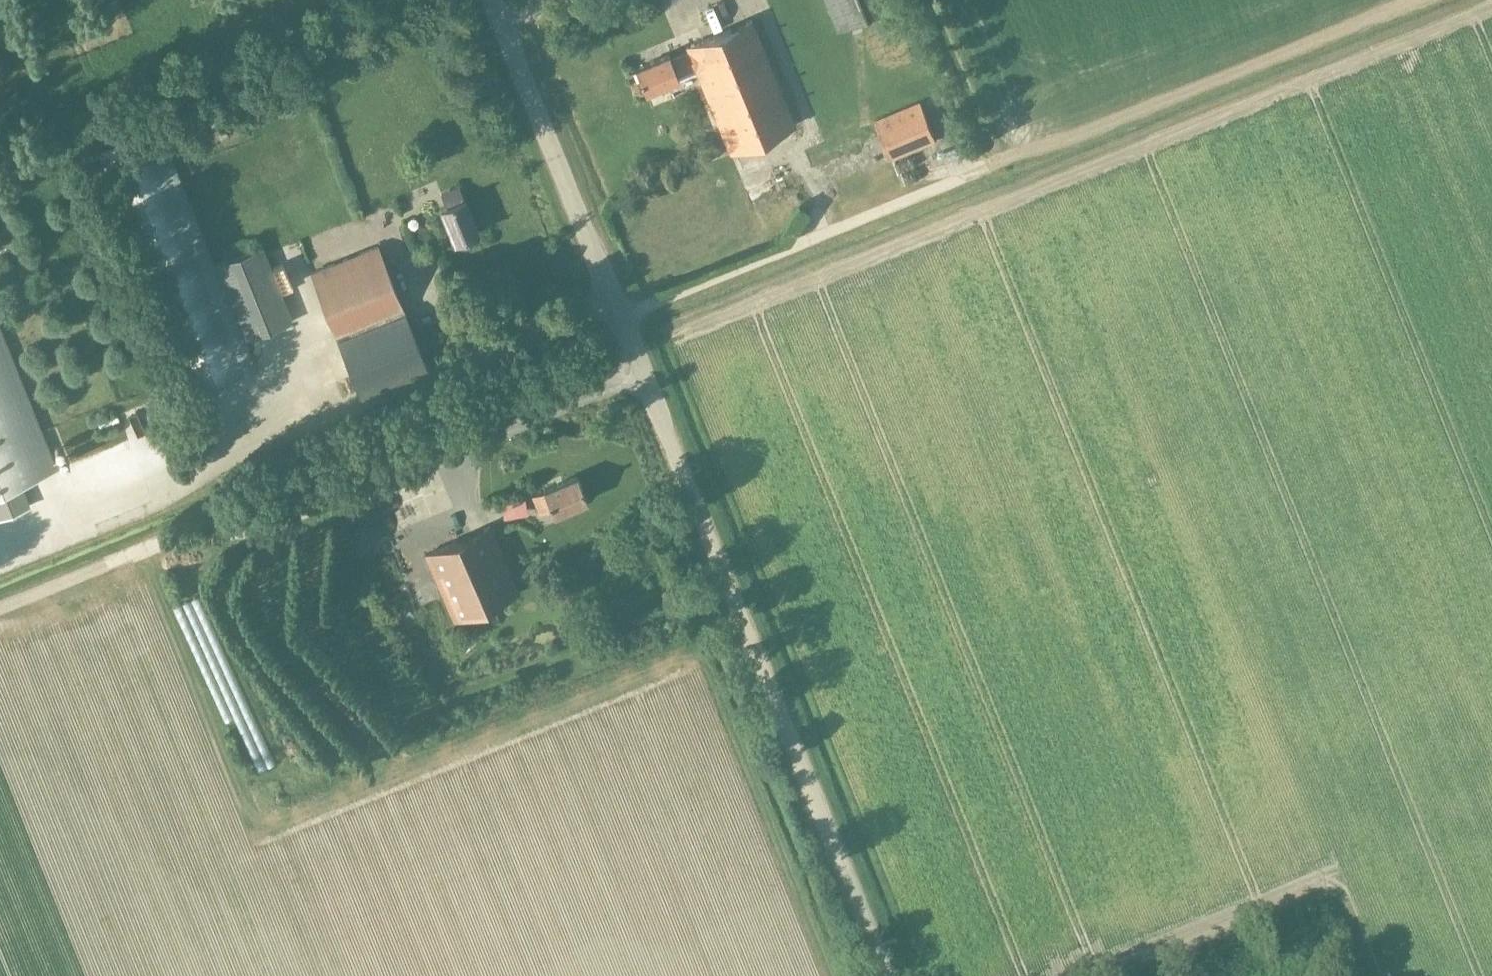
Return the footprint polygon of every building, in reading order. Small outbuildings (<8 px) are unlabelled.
[(899,6),(897,0),(824,0),(837,31),(899,6)] [(729,152),(793,125),(751,20),(686,47),(688,51),(670,59),(668,54),(634,68),(644,92),(678,78),(677,75),(695,67),(729,152)] [(890,159),(936,140),(920,101),(874,120),(890,159)] [(193,394),(243,374),(256,369),(158,124),(95,150),(193,394)] [(453,241),(477,231),(463,198),(458,186),(440,194),(445,205),(439,208),(453,241)] [(246,340),(292,321),(261,244),(215,263),(246,340)] [(337,338),(404,312),(377,246),(311,272),(337,338)] [(404,312),(337,338),(359,396),(427,368),(404,311),(404,312)] [(29,506),(20,484),(59,468),(56,462),(50,464),(0,338),(0,518),(29,506)] [(127,443),(136,442),(133,415),(123,416),(127,443)] [(553,514),(587,499),(576,475),(543,490),(532,495),(539,513),(551,508),(553,514)] [(521,492),(496,497),(499,515),(524,510),(521,492)] [(453,619),(518,590),(489,525),(424,553),(453,619)]
